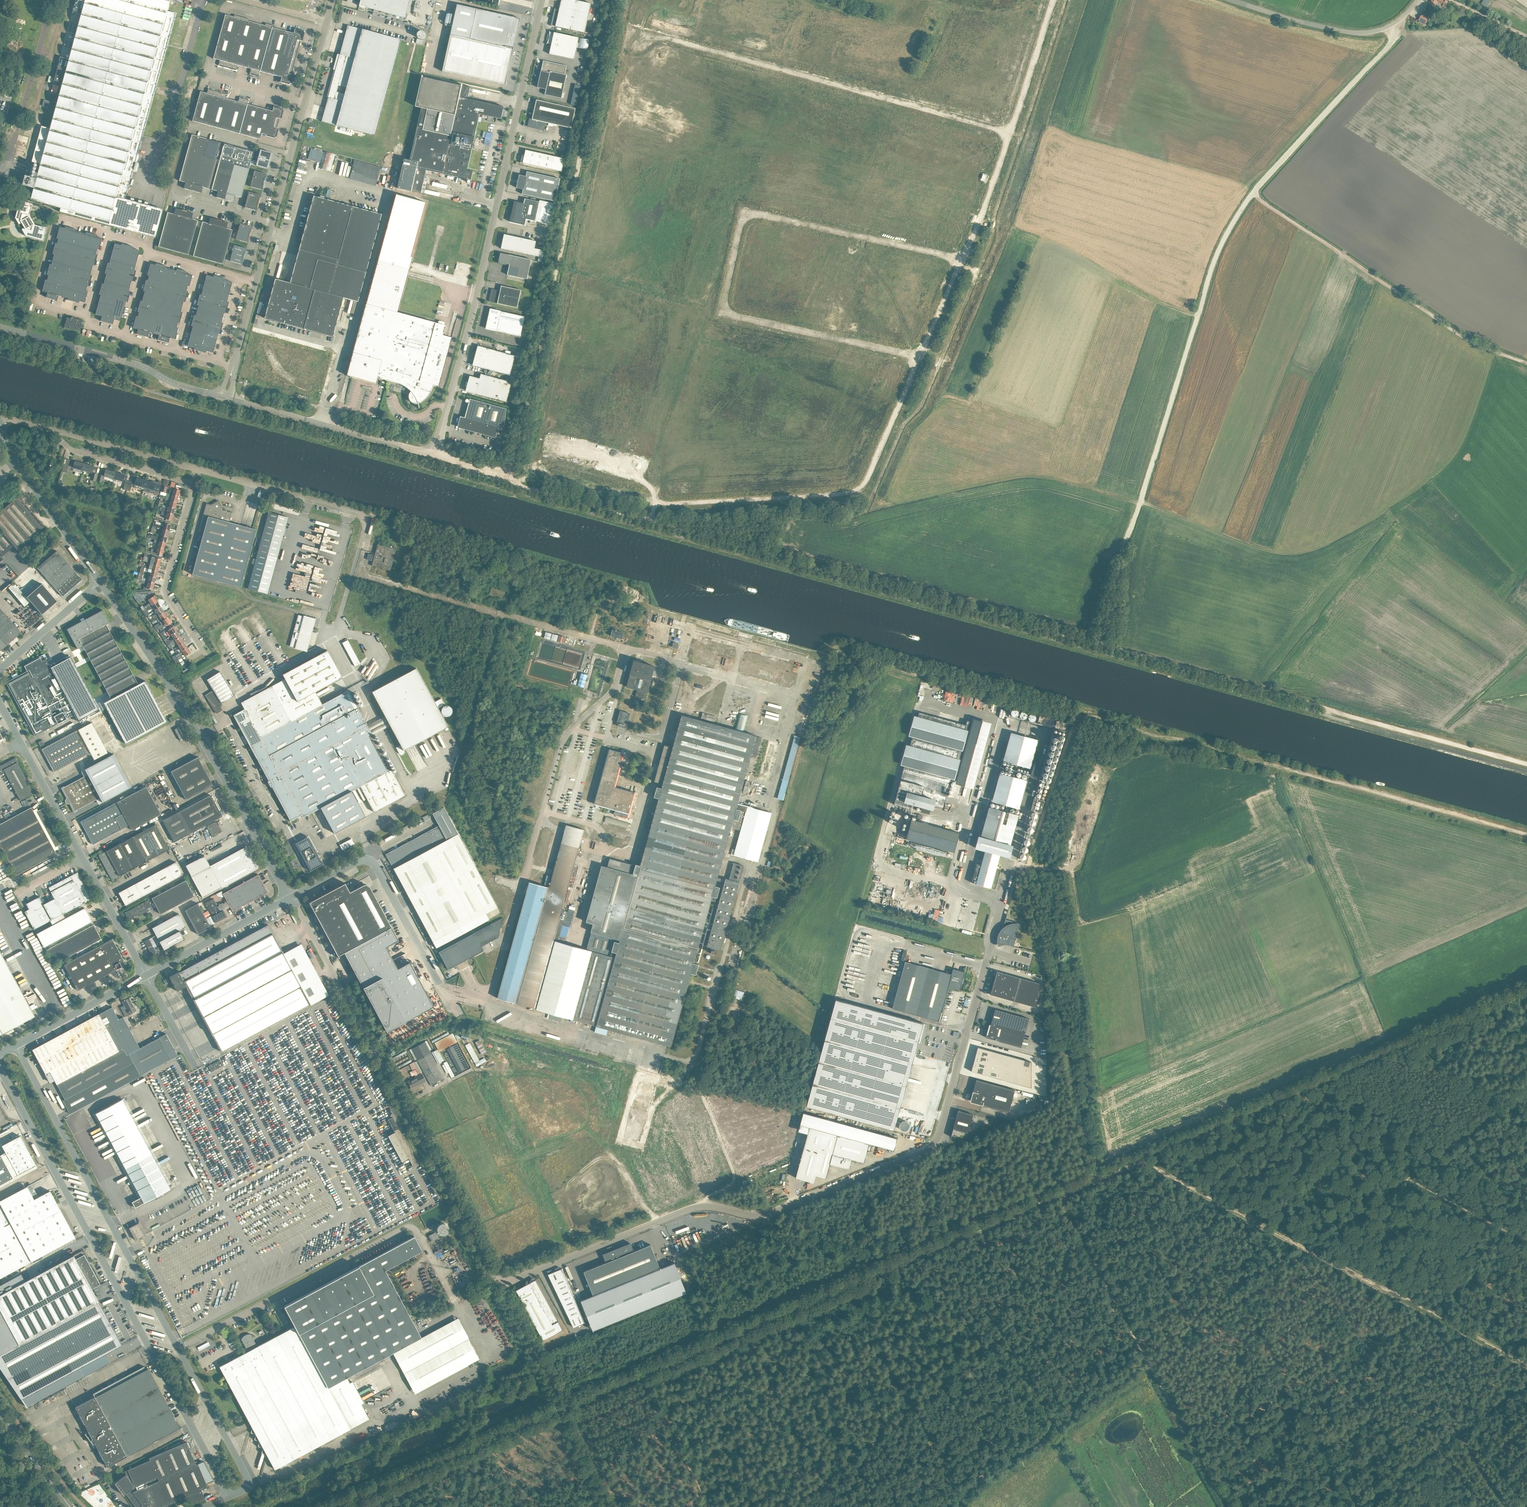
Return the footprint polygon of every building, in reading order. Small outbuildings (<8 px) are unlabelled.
[(23,185),(25,186),(34,188),(31,200),(31,201),(32,202),(33,201),(61,209),(60,211),(60,212),(117,227),(125,199),(128,188),(138,152),(150,108),(157,83),(168,39),(176,13),(167,11),(170,0),(76,0),(72,13),(81,15),(69,59),(61,56),(53,82),(62,85),(50,128),(42,126),(32,162),(40,164),(38,173),(36,179),(25,176),(23,183),(23,185)] [(359,6),(386,13),(390,0),(360,0),(359,6)] [(552,19),(551,24),(551,26),(552,25),(556,26),(585,33),(591,4),(575,0),(562,0),(559,10),(555,9),(555,8),(554,10),(553,15),(554,15),(553,19),(552,19)] [(1443,0),(1431,0),(1429,4),(1434,6),(1435,6),(1439,8),(1441,5),(1445,7),(1448,1),(1446,0),(1443,0)] [(458,5),(451,35),(470,39),(506,47),(506,46),(513,48),(515,40),(514,40),(515,37),(516,37),(517,29),(518,30),(521,19),(477,9),(458,5)] [(1428,18),(1422,14),(1419,20),(1421,22),(1421,23),(1422,24),(1423,23),(1425,24),(1428,18)] [(227,68),(242,16),(241,16),(241,17),(235,15),(234,17),(225,15),(213,59),(220,60),(220,61),(219,61),(219,62),(218,64),(219,65),(219,66),(219,65),(222,66),(222,67),(224,67),(227,68)] [(244,67),(256,23),(248,21),(248,18),(242,17),(242,16),(227,68),(228,68),(231,69),(230,69),(233,70),(233,69),(236,70),(237,69),(238,70),(238,69),(237,69),(238,67),(237,66),(238,65),(244,67)] [(266,49),(272,28),(273,25),(266,23),(265,26),(256,23),(244,67),(251,69),(251,70),(250,70),(249,73),(249,72),(249,73),(250,73),(250,74),(253,75),(255,76),(256,75),(259,76),(260,71),(266,49)] [(338,54),(327,97),(328,97),(321,121),(375,136),(401,40),(348,25),(340,54),(338,54)] [(304,35),(305,32),(304,32),(304,31),(295,28),(294,33),(272,28),(266,49),(295,57),(296,56),(297,56),(297,55),(296,55),(300,41),(302,41),(303,38),(304,35)] [(550,30),(549,30),(550,33),(549,36),(549,39),(548,42),(546,44),(547,44),(547,43),(552,44),(550,54),(574,60),(579,38),(554,32),(554,33),(550,32),(550,30)] [(451,35),(443,72),(506,86),(514,50),(514,48),(513,48),(506,46),(506,47),(470,39),(451,35)] [(295,57),(266,49),(260,71),(282,77),(280,82),(289,85),(290,84),(291,84),(292,81),(293,78),(292,78),(293,75),(291,74),(295,60),(296,59),(295,59),(295,57)] [(538,87),(546,89),(550,71),(565,74),(567,66),(544,61),(538,87)] [(567,75),(565,74),(550,71),(546,89),(545,95),(562,98),(567,75)] [(398,188),(412,191),(421,193),(426,170),(471,180),(473,171),(468,170),(480,114),(501,119),(502,118),(501,118),(504,107),(468,99),(471,87),(462,85),(463,84),(462,84),(462,85),(461,86),(423,77),(424,77),(423,77),(423,76),(416,107),(422,108),(410,160),(405,159),(398,188)] [(208,125),(217,91),(214,90),(212,89),(209,89),(209,88),(208,88),(208,89),(207,89),(207,92),(206,92),(207,92),(207,93),(200,91),(192,121),(208,125)] [(224,129),(232,100),(225,98),(225,97),(226,98),(226,97),(227,95),(227,94),(226,94),(226,93),(223,93),(223,92),(221,91),(220,92),(217,91),(208,125),(224,129)] [(245,114),(247,104),(249,99),(248,99),(245,99),(246,98),(243,97),(243,98),(240,97),(239,98),(238,98),(239,98),(238,100),(238,101),(239,101),(238,102),(232,100),(224,129),(239,134),(245,114)] [(529,121),(528,127),(544,130),(546,123),(571,128),(576,109),(537,100),(534,111),(532,111),(529,121)] [(283,113),(284,110),(283,110),(283,109),(274,106),(272,111),(247,104),(245,114),(278,123),(279,119),(281,119),(282,116),(282,115),(283,114),(283,113)] [(278,123),(245,114),(239,134),(260,139),(262,134),(266,135),(266,136),(275,138),(275,137),(276,138),(277,134),(277,135),(277,134),(278,132),(278,131),(279,128),(276,128),(278,123)] [(202,156),(207,139),(192,135),(187,152),(202,156)] [(217,160),(221,143),(207,139),(202,156),(217,160)] [(234,164),(239,148),(224,144),(220,160),(234,164)] [(251,160),(254,152),(239,148),(234,164),(249,168),(250,164),(251,164),(252,160),(251,160)] [(270,159),(272,155),(272,153),(260,150),(257,161),(252,160),(251,164),(256,165),(256,166),(268,169),(269,167),(268,167),(269,163),(270,159)] [(531,165),(562,172),(565,158),(526,150),(525,155),(522,154),(521,163),(531,165)] [(192,191),(202,156),(187,152),(179,181),(180,181),(185,182),(184,188),(192,191)] [(203,187),(209,189),(217,160),(202,156),(192,191),(201,193),(203,187)] [(225,199),(234,164),(220,160),(212,190),(218,191),(216,197),(225,199)] [(235,196),(241,198),(249,168),(234,164),(225,199),(234,202),(235,196)] [(263,184),(264,181),(264,180),(266,176),(267,174),(254,171),(250,186),(262,190),(263,188),(263,184)] [(556,201),(560,179),(527,172),(526,176),(529,177),(526,190),(523,189),(522,194),(556,201)] [(529,177),(526,176),(520,175),(517,188),(523,189),(526,190),(529,177)] [(25,186),(24,190),(28,191),(25,202),(28,203),(28,200),(31,200),(34,188),(25,186)] [(257,204),(258,202),(259,201),(260,197),(261,197),(261,195),(249,191),(244,207),(257,211),(257,209),(257,204)] [(395,194),(378,260),(409,269),(427,203),(395,194)] [(299,247),(290,283),(275,279),(264,318),(264,317),(264,318),(303,328),(333,337),(333,336),(332,336),(343,298),(357,302),(366,271),(381,215),(352,207),(313,196),(299,247)] [(163,209),(125,199),(117,227),(155,238),(163,209)] [(525,199),(524,203),(521,218),(526,219),(535,221),(540,202),(525,199)] [(20,200),(15,218),(19,224),(20,224),(23,229),(22,229),(25,236),(43,240),(46,228),(34,224),(29,217),(33,204),(28,203),(25,202),(20,200)] [(540,202),(535,221),(550,224),(555,204),(540,200),(540,202)] [(521,218),(524,203),(515,201),(511,217),(510,217),(509,220),(511,220),(510,222),(525,225),(526,219),(521,218)] [(173,251),(184,211),(176,208),(174,214),(168,212),(158,247),(173,251)] [(193,213),(184,211),(173,251),(188,255),(198,220),(191,219),(193,213)] [(208,260),(219,220),(210,218),(209,224),(202,222),(193,256),(208,260)] [(228,222),(219,220),(208,260),(223,264),(232,230),(226,228),(228,222)] [(249,236),(250,233),(250,232),(252,228),(252,229),(252,227),(240,223),(236,239),(248,243),(249,241),(248,241),(249,236)] [(65,228),(60,227),(57,238),(58,239),(57,244),(55,243),(52,254),(54,254),(51,264),(50,264),(47,275),(48,275),(47,280),(45,280),(42,291),(48,293),(46,297),(57,300),(58,295),(68,298),(68,300),(79,303),(79,301),(85,303),(88,291),(86,291),(87,286),(89,286),(92,275),(90,275),(93,265),(95,265),(98,255),(96,254),(97,249),(99,250),(102,238),(97,237),(97,235),(86,232),(86,234),(76,231),(76,230),(65,227),(65,228)] [(501,248),(539,257),(541,250),(535,248),(536,241),(504,234),(505,235),(502,248),(501,248)] [(121,245),(115,244),(109,263),(108,263),(105,274),(106,274),(104,284),(102,284),(99,294),(101,295),(95,314),(102,316),(101,321),(113,324),(114,319),(120,321),(126,302),(128,302),(130,291),(129,291),(131,281),(133,281),(136,270),(134,270),(140,250),(133,249),(134,247),(122,244),(121,245)] [(243,258),(244,255),(244,254),(246,250),(246,248),(234,245),(230,261),(242,264),(243,262),(243,258)] [(510,265),(512,255),(501,253),(498,263),(506,265),(506,264),(510,265)] [(532,260),(512,255),(510,265),(508,275),(527,279),(532,260)] [(378,260),(366,304),(397,312),(409,269),(378,260)] [(186,291),(188,286),(189,287),(192,275),(187,274),(188,272),(177,269),(176,271),(166,268),(167,266),(156,263),(155,265),(150,264),(147,275),(149,276),(148,280),(146,280),(143,291),(145,291),(142,301),(140,301),(137,312),(139,312),(138,317),(136,316),(133,328),(138,329),(137,334),(148,337),(149,332),(159,335),(158,340),(169,343),(170,338),(175,339),(178,328),(176,327),(178,323),(179,323),(182,312),(181,312),(183,302),(185,302),(188,291),(186,291)] [(226,313),(227,308),(229,302),(227,302),(232,282),(225,280),(226,279),(214,275),(213,277),(207,275),(201,295),(200,294),(197,305),(198,306),(196,315),(194,315),(191,326),(193,326),(187,346),(194,348),(194,349),(206,353),(206,351),(213,353),(218,333),(220,334),(222,328),(223,323),(221,323),(224,313),(226,313)] [(517,308),(521,290),(502,286),(500,291),(498,303),(517,308)] [(498,303),(500,291),(493,289),(490,302),(498,303)] [(445,325),(397,312),(366,304),(353,351),(382,359),(379,370),(433,385),(438,386),(452,337),(443,335),(445,325)] [(497,331),(501,311),(491,309),(487,329),(497,331)] [(525,317),(523,316),(501,311),(497,331),(521,336),(525,317)] [(75,329),(80,330),(83,320),(72,317),(71,318),(67,317),(64,327),(74,330),(75,329)] [(478,346),(478,347),(481,347),(478,358),(477,357),(476,359),(478,360),(477,361),(487,364),(485,369),(510,375),(515,356),(478,346)] [(382,359),(353,351),(346,375),(376,383),(377,378),(379,370),(382,359)] [(433,385),(379,370),(377,378),(397,383),(400,384),(403,385),(405,387),(408,389),(410,391),(410,392),(409,393),(408,394),(408,395),(408,397),(408,398),(409,399),(410,401),(410,402),(411,402),(412,403),(413,403),(414,403),(415,404),(416,404),(416,403),(417,403),(418,403),(419,403),(420,402),(422,401),(423,400),(424,399),(425,398),(427,396),(429,393),(431,391),(432,388),(433,385)] [(468,391),(468,392),(507,402),(512,382),(481,374),(480,379),(470,376),(468,383),(469,383),(467,391),(468,391)] [(471,399),(465,418),(500,427),(500,426),(505,427),(507,409),(471,399)] [(500,427),(465,418),(461,416),(460,417),(461,417),(459,426),(475,430),(474,432),(480,433),(480,432),(496,436),(498,427),(500,427)] [(63,466),(62,471),(66,473),(70,460),(67,459),(65,466),(63,466)] [(83,470),(84,464),(75,461),(72,461),(71,463),(74,464),(73,467),(83,470)] [(94,466),(84,464),(83,470),(92,472),(93,469),(96,470),(97,467),(94,467),(94,466)] [(113,478),(115,472),(106,470),(103,469),(102,472),(105,473),(104,475),(105,476),(104,479),(112,482),(113,478)] [(121,474),(115,472),(113,478),(112,482),(118,483),(119,480),(123,481),(124,477),(127,478),(128,474),(122,472),(121,474)] [(144,487),(146,481),(136,478),(133,477),(132,480),(136,481),(135,484),(134,488),(143,490),(144,487)] [(152,482),(146,481),(144,487),(159,491),(161,485),(155,483),(156,482),(152,481),(152,482)] [(178,496),(180,490),(171,488),(170,491),(169,493),(169,494),(178,496)] [(177,502),(178,496),(169,494),(169,496),(166,496),(166,497),(160,495),(159,497),(165,499),(168,500),(171,501),(177,502)] [(45,526),(22,500),(18,496),(3,510),(29,540),(45,526)] [(199,531),(203,533),(208,516),(229,522),(232,512),(224,510),(223,510),(222,508),(218,500),(211,504),(206,503),(199,531)] [(3,510),(0,512),(0,530),(4,535),(14,546),(17,550),(29,540),(3,510)] [(172,520),(173,514),(165,512),(164,515),(167,516),(166,519),(172,520)] [(268,512),(262,536),(281,541),(288,517),(268,512)] [(252,528),(229,522),(208,516),(203,533),(192,574),(240,587),(256,529),(252,528)] [(166,543),(167,537),(162,535),(161,535),(157,534),(156,537),(153,536),(152,536),(148,535),(148,538),(149,538),(152,539),(155,540),(160,541),(166,543)] [(4,535),(0,538),(0,553),(3,556),(14,546),(4,535)] [(166,543),(160,541),(155,540),(154,543),(159,544),(158,547),(164,549),(166,543)] [(396,549),(384,546),(377,544),(375,555),(373,554),(368,554),(367,559),(373,562),(372,566),(390,571),(396,549)] [(82,580),(76,573),(57,551),(38,567),(63,596),(82,580)] [(161,559),(156,558),(152,557),(151,558),(147,557),(144,556),(143,559),(143,561),(150,563),(153,564),(159,565),(161,559)] [(158,571),(159,565),(153,564),(150,563),(149,567),(145,566),(144,568),(145,568),(149,569),(152,570),(158,571)] [(156,577),(158,571),(152,570),(149,569),(148,572),(151,573),(150,575),(156,577)] [(148,588),(153,590),(154,583),(148,582),(141,580),(138,579),(137,578),(136,581),(142,583),(148,585),(147,588),(148,588)] [(42,584),(27,597),(42,614),(57,601),(42,584)] [(504,599),(505,594),(506,591),(492,587),(490,595),(504,599)] [(133,595),(138,603),(144,600),(140,594),(133,594),(133,595)] [(146,608),(149,607),(152,605),(157,602),(157,601),(158,600),(156,598),(155,596),(154,596),(148,600),(150,602),(143,607),(143,606),(141,607),(143,610),(146,608)] [(161,607),(157,602),(152,605),(149,607),(151,609),(151,610),(154,608),(155,610),(161,607)] [(164,612),(161,607),(155,610),(159,616),(164,612)] [(74,642),(106,624),(109,622),(103,610),(85,620),(84,618),(81,620),(81,621),(67,629),(74,642)] [(168,618),(164,612),(159,616),(162,621),(168,618)] [(9,619),(5,614),(0,618),(0,627),(9,619)] [(298,615),(289,646),(296,647),(306,650),(313,626),(315,618),(305,616),(304,617),(298,615)] [(172,624),(168,618),(162,621),(160,623),(161,625),(158,627),(161,631),(172,624)] [(18,629),(9,619),(0,627),(0,651),(21,633),(18,629)] [(138,684),(110,632),(106,624),(74,642),(77,649),(83,646),(112,699),(138,684)] [(173,626),(169,629),(168,630),(172,635),(177,632),(173,626)] [(622,639),(623,634),(624,633),(617,631),(617,629),(613,628),(611,636),(622,639)] [(181,637),(177,632),(172,635),(174,638),(170,641),(169,639),(165,641),(168,646),(173,642),(175,641),(181,637)] [(184,643),(181,637),(175,641),(179,646),(184,643)] [(180,653),(187,648),(184,643),(179,646),(180,648),(178,650),(180,653)] [(191,653),(187,648),(180,653),(177,654),(175,656),(172,658),(173,659),(176,657),(178,660),(182,658),(191,653)] [(315,692),(341,677),(327,651),(283,674),(285,679),(297,702),(315,692)] [(51,668),(44,655),(29,664),(24,666),(27,671),(29,670),(33,678),(51,668)] [(71,657),(66,659),(65,657),(54,662),(56,665),(51,668),(76,714),(80,722),(100,711),(71,657)] [(627,687),(637,690),(637,692),(636,692),(635,696),(646,699),(648,693),(655,666),(634,661),(627,687)] [(76,714),(51,668),(33,678),(58,724),(76,714)] [(416,668),(394,680),(425,738),(448,726),(438,708),(444,704),(441,698),(435,702),(416,668)] [(58,724),(33,678),(29,670),(27,671),(6,682),(9,688),(9,689),(9,690),(10,690),(35,736),(58,724)] [(222,710),(220,707),(222,704),(221,703),(235,695),(220,671),(207,680),(213,690),(205,695),(217,713),(222,710)] [(578,686),(584,687),(588,675),(581,673),(578,686)] [(260,738),(322,705),(315,692),(297,702),(285,679),(241,702),(245,709),(260,738)] [(425,738),(394,680),(372,692),(400,745),(396,747),(399,754),(400,754),(401,754),(401,755),(402,755),(403,754),(404,754),(404,753),(404,752),(404,751),(404,750),(425,738)] [(145,681),(138,684),(112,699),(104,703),(125,744),(167,721),(145,681)] [(391,770),(348,690),(322,705),(260,738),(261,740),(302,815),(303,817),(320,808),(351,791),(360,787),(391,770)] [(445,716),(447,716),(448,716),(449,716),(450,715),(451,714),(452,713),(452,712),(452,711),(452,710),(451,709),(451,708),(450,707),(449,706),(448,705),(446,705),(445,705),(444,706),(443,706),(442,707),(442,708),(441,709),(441,710),(441,712),(441,713),(442,714),(443,715),(443,716),(444,716),(445,716)] [(261,740),(260,738),(245,709),(233,715),(250,746),(261,740)] [(626,728),(630,713),(621,711),(617,723),(619,723),(618,726),(626,728)] [(919,712),(903,770),(950,783),(951,779),(966,725),(965,725),(919,712)] [(716,716),(703,713),(701,718),(714,722),(716,716)] [(762,737),(716,725),(682,715),(661,788),(657,787),(655,797),(659,798),(641,866),(636,864),(634,874),(638,875),(621,940),(620,943),(616,942),(613,952),(617,953),(616,957),(598,1026),(671,1046),(691,973),(696,974),(699,965),(694,963),(711,900),(716,902),(720,887),(715,885),(716,879),(717,878),(731,828),(741,830),(736,849),(733,849),(731,854),(758,861),(771,813),(738,804),(751,756),(756,757),(762,737)] [(966,725),(951,779),(956,780),(975,785),(991,727),(972,722),(966,720),(965,725),(966,725)] [(92,723),(78,730),(90,753),(94,760),(108,753),(92,723)] [(185,737),(179,727),(174,729),(180,740),(185,737)] [(90,753),(78,730),(42,749),(54,772),(90,753)] [(1038,740),(1012,733),(1004,762),(1030,769),(1038,740)] [(800,737),(799,737),(795,735),(783,779),(777,798),(783,800),(789,781),(800,737)] [(302,815),(261,740),(250,746),(290,821),(302,815)] [(671,747),(665,745),(655,782),(661,783),(671,747)] [(595,804),(615,809),(629,813),(635,792),(615,787),(624,753),(610,749),(595,804)] [(85,769),(88,775),(100,797),(103,802),(131,787),(114,754),(85,769)] [(29,784),(17,763),(18,762),(16,757),(15,758),(0,766),(0,771),(1,773),(5,771),(21,801),(34,793),(29,784)] [(213,785),(202,765),(198,757),(171,771),(186,799),(213,785)] [(405,795),(391,770),(360,787),(374,812),(405,795)] [(903,770),(894,804),(910,809),(911,804),(930,809),(932,804),(943,807),(950,783),(903,770)] [(62,788),(75,811),(100,797),(88,775),(62,788)] [(1026,782),(1000,775),(992,803),(1018,810),(1026,782)] [(146,787),(116,802),(129,825),(131,829),(135,827),(160,814),(146,787)] [(365,816),(351,791),(320,808),(334,833),(365,816)] [(211,795),(206,797),(163,820),(174,842),(222,816),(211,795)] [(1044,801),(1034,798),(1031,810),(1041,813),(1044,801)] [(129,825),(116,802),(115,801),(112,803),(112,804),(94,814),(81,821),(93,844),(118,831),(118,832),(122,830),(122,829),(129,825)] [(53,826),(43,808),(36,812),(37,813),(35,814),(31,807),(0,824),(0,844),(4,851),(53,826)] [(444,807),(432,813),(439,826),(446,840),(458,834),(444,807)] [(1018,814),(990,807),(979,849),(985,851),(1000,855),(1006,857),(1018,814)] [(629,813),(615,809),(614,814),(628,818),(629,813)] [(912,820),(907,839),(955,852),(960,833),(912,820)] [(216,822),(212,824),(207,826),(210,831),(209,831),(212,837),(213,836),(213,837),(217,835),(217,834),(221,832),(216,822)] [(156,824),(133,837),(146,861),(169,849),(156,824)] [(573,887),(576,876),(579,867),(575,865),(584,830),(567,825),(559,852),(556,851),(553,863),(556,864),(549,887),(518,1003),(537,1009),(556,941),(554,940),(560,919),(564,920),(567,911),(562,910),(569,886),(573,887)] [(56,854),(54,849),(53,847),(55,846),(55,847),(62,843),(53,826),(4,851),(16,875),(56,854)] [(393,868),(446,840),(439,826),(385,854),(393,868)] [(497,907),(458,834),(446,840),(393,868),(435,948),(489,919),(486,913),(497,907)] [(146,861),(133,837),(99,855),(112,880),(146,861)] [(318,856),(308,838),(297,844),(310,869),(322,864),(318,856)] [(246,847),(210,866),(222,888),(257,868),(246,847)] [(996,869),(1000,855),(985,851),(981,865),(977,863),(972,882),(995,889),(1000,870),(996,869)] [(204,855),(185,865),(191,876),(203,898),(222,888),(210,866),(204,855)] [(638,875),(634,874),(630,873),(633,865),(610,858),(608,867),(602,865),(586,922),(593,924),(591,932),(621,940),(638,875)] [(119,893),(125,905),(182,875),(176,862),(119,893)] [(726,880),(717,878),(716,879),(725,882),(708,946),(711,947),(709,952),(716,954),(717,949),(720,950),(744,866),(734,863),(729,879),(726,879),(726,880)] [(92,899),(83,883),(77,872),(49,887),(56,900),(63,914),(92,899)] [(258,875),(254,877),(223,893),(234,913),(238,911),(238,910),(241,908),(240,907),(268,892),(258,875)] [(186,880),(152,898),(161,914),(194,896),(186,880)] [(518,1003),(549,887),(530,882),(528,887),(498,998),(518,1003)] [(391,927),(370,887),(368,886),(366,885),(364,884),(363,885),(349,892),(345,884),(345,883),(313,900),(315,902),(313,903),(312,904),(312,906),(312,907),(311,907),(339,958),(338,956),(344,952),(391,927)] [(740,906),(744,907),(742,914),(753,917),(761,888),(750,885),(746,901),(742,900),(740,906)] [(45,906),(40,896),(26,904),(29,909),(25,911),(33,928),(34,929),(52,920),(45,906)] [(219,908),(218,908),(213,899),(205,903),(209,910),(213,916),(212,916),(215,923),(227,916),(223,910),(219,908)] [(63,914),(56,900),(45,906),(52,920),(63,914)] [(139,916),(147,911),(153,908),(148,900),(125,912),(128,920),(129,920),(129,921),(133,919),(132,918),(135,917),(134,916),(138,914),(139,916)] [(210,928),(211,927),(198,903),(185,910),(198,934),(209,928),(209,929),(210,928)] [(64,936),(88,924),(92,921),(85,908),(37,933),(45,947),(61,938),(64,936)] [(567,911),(564,920),(563,925),(570,927),(575,910),(569,909),(568,912),(567,911)] [(1003,928),(1003,929),(1001,931),(1000,933),(999,935),(998,938),(998,941),(998,943),(999,946),(1005,944),(1021,948),(1013,946),(1015,940),(1014,940),(1018,923),(1006,919),(1008,910),(1003,928)] [(179,913),(152,928),(156,935),(145,941),(152,955),(163,948),(159,941),(179,930),(186,927),(179,913)] [(503,917),(474,933),(481,946),(498,937),(503,918),(503,917)] [(560,936),(563,925),(564,920),(560,919),(554,940),(556,941),(565,943),(566,938),(560,936)] [(103,943),(101,939),(94,925),(66,939),(63,941),(46,950),(54,964),(76,952),(78,956),(103,943)] [(310,1004),(281,949),(268,925),(188,968),(187,966),(186,968),(184,966),(179,971),(186,986),(222,1052),(310,1004)] [(410,962),(397,969),(386,947),(398,940),(391,927),(344,952),(363,987),(386,1032),(405,1022),(434,1006),(410,962)] [(184,939),(179,930),(159,941),(163,948),(164,950),(184,939)] [(484,950),(481,946),(474,933),(438,952),(448,970),(484,950)] [(78,990),(120,968),(122,966),(120,962),(124,960),(112,939),(64,965),(78,990)] [(587,949),(565,943),(556,941),(537,1009),(551,1013),(549,1019),(561,1022),(562,1016),(598,1026),(616,957),(587,949)] [(2,1033),(35,1016),(0,951),(0,1029),(2,1033)] [(953,969),(951,974),(905,962),(892,1008),(939,1021),(948,987),(960,990),(965,972),(953,969)] [(186,986),(179,971),(169,976),(177,991),(186,986)] [(1040,996),(1040,983),(997,971),(990,994),(1036,1007),(1040,996)] [(731,1003),(734,1004),(737,996),(743,998),(744,992),(736,989),(731,1003)] [(133,1013),(137,1011),(130,999),(128,998),(125,1000),(124,999),(124,1000),(122,1001),(125,1007),(121,1009),(126,1017),(133,1013)] [(836,999),(807,1106),(894,1130),(921,1033),(922,1033),(922,1032),(921,1032),(923,1024),(925,1024),(836,999)] [(140,1048),(128,1026),(123,1017),(119,1019),(112,1007),(103,1012),(123,1048),(127,1055),(140,1048)] [(995,1009),(991,1024),(1025,1033),(1029,1018),(995,1009)] [(57,1084),(123,1048),(103,1012),(99,1014),(32,1049),(45,1074),(50,1071),(57,1084)] [(1025,1033),(991,1024),(992,1024),(992,1025),(991,1025),(990,1025),(990,1024),(989,1024),(989,1025),(990,1025),(989,1027),(988,1027),(989,1027),(988,1029),(988,1030),(988,1032),(987,1032),(988,1032),(987,1034),(986,1034),(987,1034),(987,1036),(986,1036),(986,1037),(987,1037),(989,1037),(988,1038),(989,1038),(989,1037),(991,1038),(991,1039),(991,1038),(993,1038),(993,1039),(994,1039),(995,1039),(999,1039),(998,1041),(1021,1047),(1025,1033)] [(178,1055),(166,1034),(159,1038),(170,1059),(178,1055)] [(443,1035),(401,1059),(400,1059),(400,1060),(399,1061),(398,1061),(398,1062),(398,1063),(397,1063),(397,1064),(397,1065),(397,1066),(397,1067),(397,1068),(398,1069),(398,1070),(446,1153),(446,1154),(447,1154),(447,1155),(448,1156),(449,1157),(450,1157),(451,1158),(452,1159),(453,1159),(454,1159),(454,1160),(477,1166),(478,1166),(479,1166),(480,1166),(481,1165),(481,1164),(482,1164),(482,1163),(485,1154),(608,1188),(636,1088),(443,1035)] [(170,1059),(159,1038),(140,1048),(127,1055),(131,1063),(139,1076),(170,1059)] [(978,1047),(971,1071),(1031,1088),(1031,1062),(978,1047)] [(131,1063),(127,1055),(123,1048),(57,1084),(65,1099),(131,1063)] [(209,1066),(211,1071),(223,1065),(220,1060),(209,1066)] [(70,1114),(139,1076),(131,1063),(65,1099),(63,1100),(70,1114)] [(656,1084),(639,1079),(623,1136),(640,1141),(656,1084)] [(1009,1112),(1015,1090),(976,1079),(973,1092),(974,1093),(973,1095),(971,1101),(980,1103),(982,1103),(982,1105),(1009,1112)] [(122,1099),(100,1111),(96,1113),(125,1168),(152,1153),(122,1099)] [(968,1133),(973,1114),(958,1110),(953,1129),(968,1133)] [(418,1164),(393,1117),(388,1119),(394,1132),(393,1132),(394,1133),(388,1136),(402,1162),(408,1158),(413,1167),(418,1164)] [(869,1144),(810,1127),(796,1177),(815,1183),(817,1175),(826,1178),(830,1163),(840,1166),(839,1166),(845,1168),(845,1167),(849,1169),(851,1159),(864,1162),(869,1144)] [(20,1136),(16,1138),(2,1145),(6,1152),(18,1175),(36,1165),(20,1136)] [(18,1175),(6,1152),(0,1155),(0,1185),(18,1175)] [(170,1189),(152,1153),(125,1168),(141,1197),(144,1203),(170,1189)] [(62,1212),(50,1191),(34,1199),(27,1186),(0,1201),(0,1218),(5,1227),(11,1224),(32,1261),(75,1238),(62,1212)] [(144,1203),(141,1197),(132,1202),(135,1207),(144,1203)] [(0,1218),(0,1278),(32,1261),(11,1224),(5,1227),(0,1218)] [(129,1228),(135,1240),(139,1238),(140,1239),(142,1238),(142,1237),(146,1235),(139,1222),(135,1225),(134,1223),(132,1224),(133,1226),(129,1228)] [(438,1238),(435,1232),(429,1236),(432,1241),(438,1238)] [(284,1306),(295,1326),(328,1387),(347,1377),(394,1352),(421,1337),(385,1270),(422,1250),(414,1236),(284,1306)] [(606,1262),(634,1251),(631,1243),(610,1251),(610,1252),(603,1255),(606,1262)] [(634,1251),(606,1262),(584,1271),(593,1294),(660,1268),(651,1244),(634,1251)] [(22,1399),(123,1345),(92,1289),(100,1284),(82,1250),(25,1281),(21,1274),(0,1285),(0,1367),(22,1399)] [(593,1294),(582,1299),(593,1327),(684,1290),(673,1262),(660,1268),(593,1294)] [(585,1323),(562,1268),(548,1274),(574,1327),(585,1323)] [(553,1324),(530,1283),(516,1290),(544,1340),(563,1330),(559,1321),(553,1324)] [(421,1337),(394,1352),(415,1390),(477,1357),(457,1318),(421,1337)] [(328,1387),(295,1326),(257,1346),(248,1351),(220,1366),(252,1427),(251,1432),(254,1433),(255,1436),(254,1439),(258,1440),(259,1442),(258,1446),(261,1447),(263,1449),(262,1452),(265,1453),(266,1456),(267,1455),(275,1469),(369,1418),(361,1404),(364,1402),(352,1382),(350,1383),(347,1377),(328,1387)] [(257,1345),(251,1334),(249,1334),(247,1334),(245,1335),(244,1336),(242,1337),(241,1339),(247,1350),(248,1350),(248,1351),(257,1346),(257,1345)] [(211,1339),(197,1346),(193,1348),(196,1354),(214,1344),(211,1339)] [(180,1427),(148,1368),(144,1371),(142,1368),(94,1394),(93,1393),(94,1394),(89,1396),(91,1399),(123,1458),(180,1427)] [(123,1458),(91,1399),(76,1407),(80,1415),(84,1424),(85,1423),(88,1430),(90,1435),(88,1436),(87,1436),(88,1437),(90,1440),(92,1443),(93,1444),(94,1444),(93,1443),(95,1443),(99,1450),(103,1459),(107,1466),(123,1458)] [(159,1480),(198,1463),(197,1461),(195,1462),(186,1442),(149,1458),(150,1460),(159,1480)] [(159,1480),(150,1460),(124,1471),(126,1474),(135,1486),(146,1481),(148,1485),(156,1481),(159,1480)] [(208,1487),(198,1463),(159,1480),(156,1481),(168,1506),(173,1506),(189,1500),(191,1505),(205,1499),(201,1489),(208,1487)] [(135,1486),(126,1474),(114,1482),(124,1494),(126,1493),(135,1486)] [(156,1481),(148,1485),(146,1481),(135,1486),(126,1493),(136,1506),(168,1506),(156,1481)]
